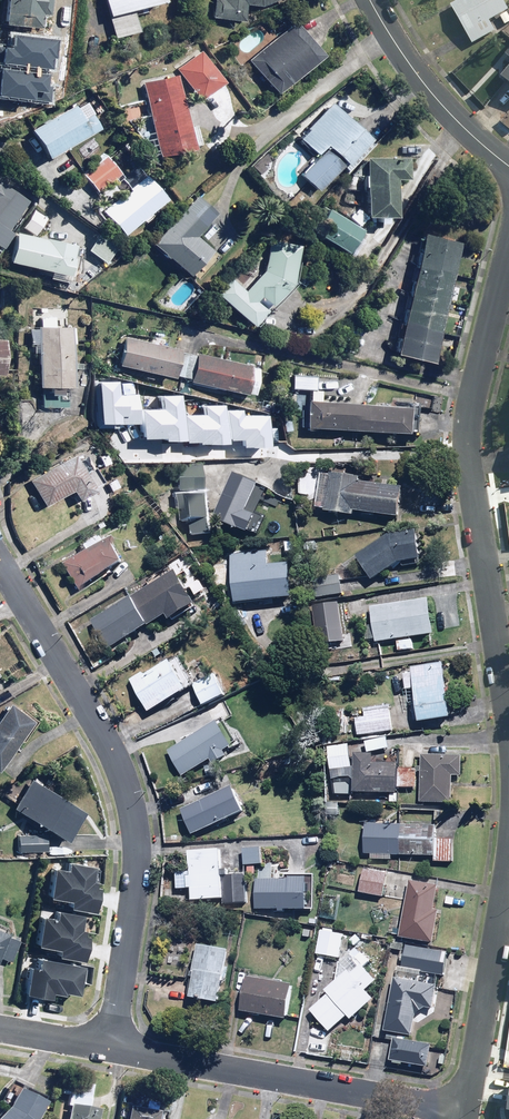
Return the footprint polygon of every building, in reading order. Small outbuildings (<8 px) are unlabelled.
[(7,22),(42,25),(44,13),(52,14),(53,0),(9,0),(7,22)] [(117,37),(142,30),(138,15),(149,12),(147,5),(164,0),(107,0),(117,37)] [(213,18),(247,19),(247,4),(262,4),(273,0),(214,0),(213,18)] [(500,0),(459,0),(447,7),(469,48),(508,26),(508,18),(500,0)] [(279,93),(326,53),(295,18),(249,57),(279,93)] [(204,49),(179,68),(202,98),(227,79),(204,49)] [(498,82),(508,91),(508,68),(498,82)] [(181,73),(146,81),(162,155),(197,148),(181,73)] [(102,127),(87,98),(33,128),(48,156),(102,127)] [(351,164),(374,138),(333,100),(299,137),(318,155),(329,143),(351,164)] [(344,163),(328,147),(302,174),(318,190),(344,163)] [(129,235),(169,197),(133,160),(121,171),(104,153),(83,174),(102,194),(120,176),(130,187),(105,210),(129,235)] [(411,155),(368,155),(369,215),(379,215),(380,221),(391,221),(391,215),(400,215),(400,179),(411,179),(411,155)] [(0,181),(0,242),(4,244),(13,230),(9,227),(27,198),(0,181)] [(198,195),(155,241),(191,275),(214,251),(197,236),(218,213),(198,195)] [(324,203),(309,227),(351,253),(365,229),(324,203)] [(46,216),(35,210),(25,227),(37,233),(46,216)] [(464,240),(426,231),(399,353),(437,361),(464,240)] [(76,243),(16,232),(11,261),(70,272),(76,243)] [(103,234),(91,250),(107,263),(120,246),(103,234)] [(233,276),(218,291),(255,325),(290,287),(301,244),(271,240),(267,271),(246,290),(233,276)] [(56,317),(40,317),(40,385),(52,385),(53,406),(70,406),(69,397),(70,397),(70,391),(66,391),(66,385),(75,385),(75,325),(56,325),(56,317)] [(180,348),(126,336),(120,362),(174,375),(180,348)] [(260,365),(198,353),(193,380),(254,392),(260,365)] [(294,388),(312,389),(318,390),(319,374),(295,372),(294,388)] [(95,379),(96,427),(114,427),(114,419),(134,419),(133,393),(112,393),(112,379),(95,379)] [(324,390),(318,390),(312,389),(309,428),(423,436),(425,406),(324,399),(324,390)] [(138,408),(138,434),(156,434),(156,437),(176,437),(175,394),(158,394),(158,408),(138,408)] [(181,413),(181,437),(192,437),(192,440),(219,440),(219,402),(199,402),(199,413),(181,413)] [(222,408),(223,436),(236,436),(236,443),(261,442),(261,413),(237,414),(237,407),(222,408)] [(79,498),(106,481),(99,469),(89,475),(75,453),(31,480),(46,505),(73,488),(79,498)] [(144,466),(131,461),(128,471),(141,475),(144,466)] [(213,534),(211,489),(199,490),(197,465),(175,466),(177,508),(185,507),(185,520),(193,519),(194,535),(213,534)] [(365,475),(333,472),(329,509),(406,516),(409,489),(364,484),(365,475)] [(262,484),(237,473),(218,518),(251,533),(258,517),(250,513),(262,484)] [(392,533),(359,556),(376,581),(403,562),(426,559),(421,528),(392,533)] [(109,530),(61,560),(80,591),(128,561),(109,530)] [(295,595),(291,562),(270,564),(269,553),(236,557),(242,601),(295,595)] [(183,570),(96,616),(112,646),(172,614),(174,618),(200,604),(183,570)] [(343,574),(319,578),(322,597),(346,593),(343,574)] [(376,607),(381,642),(397,640),(398,650),(416,648),(414,636),(435,633),(430,598),(376,607)] [(342,603),(318,607),(323,644),(347,640),(342,603)] [(194,690),(175,656),(133,678),(151,713),(194,690)] [(446,661),(415,665),(424,720),(455,715),(446,661)] [(218,674),(196,685),(206,704),(228,693),(218,674)] [(10,703),(0,718),(0,768),(1,769),(34,719),(10,703)] [(358,716),(360,733),(396,729),(393,707),(366,710),(367,715),(358,716)] [(223,720),(170,749),(185,776),(218,758),(220,762),(233,755),(231,750),(238,746),(223,720)] [(368,740),(370,751),(394,746),(392,736),(368,740)] [(353,753),(330,754),(331,767),(354,765),(353,753)] [(466,754),(424,753),(423,801),(455,802),(456,774),(465,774),(466,754)] [(361,760),(360,790),(391,792),(391,802),(399,802),(400,785),(419,786),(420,768),(400,767),(401,762),(361,760)] [(32,778),(14,806),(68,840),(86,811),(32,778)] [(238,783),(184,809),(196,834),(250,808),(238,783)] [(440,824),(369,821),(368,850),(375,851),(374,860),(396,861),(397,854),(439,856),(438,862),(453,862),(454,839),(440,839),(440,824)] [(47,834),(18,834),(18,851),(38,851),(38,856),(47,856),(47,834)] [(264,847),(246,847),(246,863),(264,863),(264,847)] [(224,848),(186,850),(187,863),(193,862),(193,875),(190,875),(190,887),(194,887),(195,899),(227,897),(224,848)] [(50,871),(48,900),(66,901),(66,908),(93,911),(97,869),(67,866),(66,872),(50,871)] [(390,870),(366,868),(363,893),(387,895),(390,870)] [(248,873),(232,873),(233,901),(248,901),(248,873)] [(259,884),(259,906),(318,907),(318,873),(287,873),(287,878),(268,878),(268,884),(259,884)] [(441,884),(412,879),(405,934),(438,939),(442,909),(438,909),(441,884)] [(40,917),(37,946),(56,948),(55,955),(82,957),(86,915),(56,913),(56,919),(40,917)] [(0,928),(0,959),(2,956),(10,959),(20,937),(0,928)] [(346,930),(322,928),(320,953),(343,955),(346,930)] [(229,946),(198,944),(194,996),(225,998),(229,946)] [(450,951),(406,945),(403,965),(401,966),(398,977),(397,977),(388,1029),(415,1034),(420,1012),(428,1006),(436,1007),(440,984),(439,983),(440,974),(446,974),(450,951)] [(78,995),(82,964),(37,960),(36,968),(30,967),(27,994),(51,996),(52,992),(78,995)] [(332,993),(312,1009),(330,1031),(351,1014),(354,1017),(377,998),(369,988),(379,980),(365,963),(352,973),(350,971),(328,988),(332,993)] [(297,982),(250,974),(245,1008),(291,1016),(297,982)] [(434,1041),(397,1038),(395,1061),(432,1064),(434,1041)] [(101,1110),(90,1105),(94,1084),(65,1080),(63,1093),(69,1094),(68,1104),(72,1105),(70,1118),(99,1118),(101,1110)] [(0,1116),(0,1118),(37,1118),(46,1101),(22,1089),(11,1107),(0,1116)] [(136,1091),(131,1118),(159,1118),(160,1111),(156,1110),(158,1095),(136,1091)]
